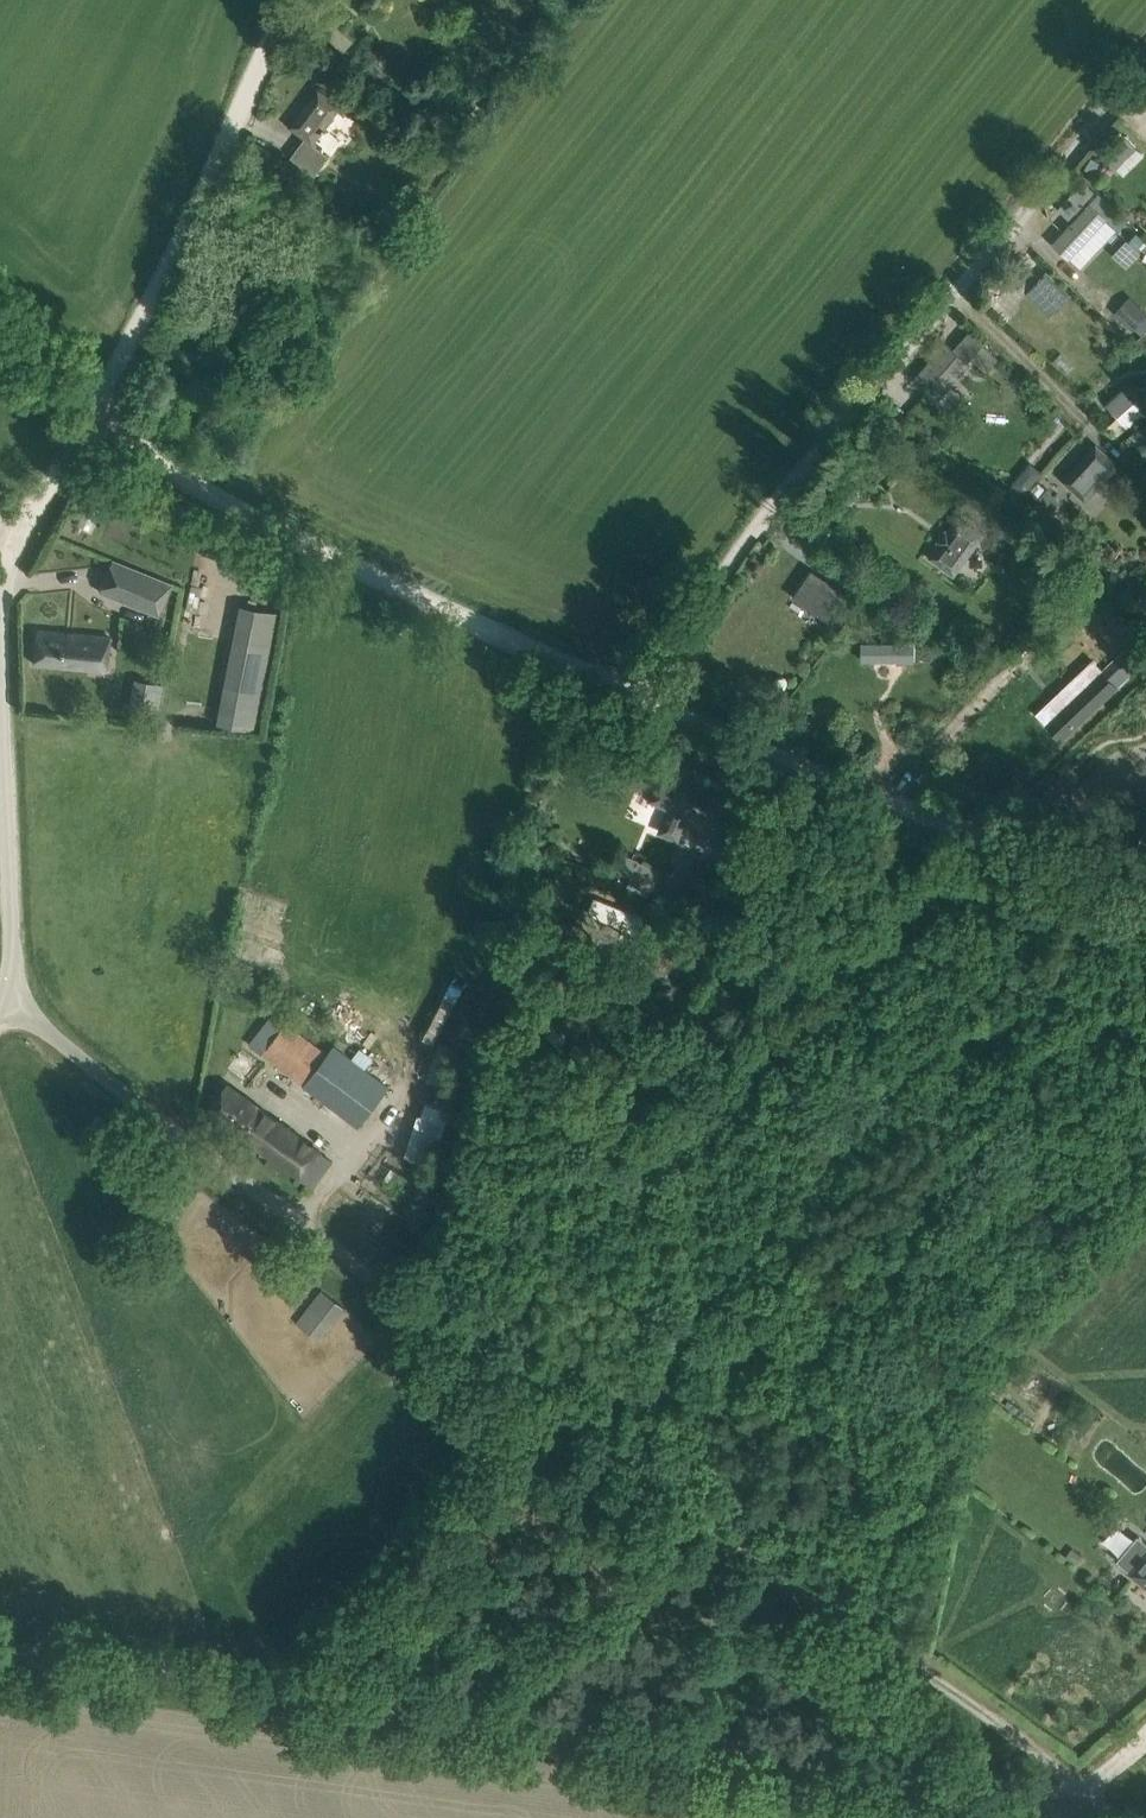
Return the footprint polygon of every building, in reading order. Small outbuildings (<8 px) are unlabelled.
[(291,156),(315,175),(330,156),(313,143),(342,105),(319,88),(290,126),(305,137),(291,156)] [(1127,137),(1106,157),(1117,168),(1137,149),(1127,137)] [(1052,242),(1069,259),(1108,218),(1090,201),(1052,242)] [(1136,233),(1128,240),(1137,248),(1144,240),(1136,233)] [(1118,323),(1129,334),(1145,315),(1145,312),(1137,303),(1118,323)] [(915,379),(937,398),(968,363),(947,344),(915,379)] [(1000,359),(984,345),(973,358),(989,372),(1000,359)] [(1127,426),(1144,411),(1137,392),(1127,382),(1105,403),(1119,418),(1108,428),(1114,435),(1125,424),(1127,426)] [(1063,480),(1085,501),(1120,464),(1098,443),(1063,480)] [(1046,518),(1061,501),(1047,488),(1031,505),(1046,518)] [(929,558),(955,577),(985,535),(958,516),(929,558)] [(99,591),(159,615),(171,584),(112,560),(99,591)] [(793,597),(828,621),(847,593),(811,569),(793,597)] [(228,724),(253,728),(276,609),(242,603),(226,685),(235,687),(228,724)] [(33,663),(107,669),(110,636),(36,630),(33,663)] [(870,654),(917,660),(919,644),(872,638),(870,654)] [(1117,684),(1138,664),(1125,651),(1104,670),(1117,684)] [(1104,670),(1047,724),(1060,738),(1117,684),(1104,670)] [(660,831),(679,840),(699,793),(659,776),(649,800),(669,809),(660,831)] [(615,870),(631,877),(639,859),(622,853),(615,870)] [(527,980),(524,993),(572,1003),(577,980),(550,974),(548,984),(527,980)] [(274,1012),(250,1043),(357,1125),(388,1085),(353,1058),(335,1043),(328,1053),(274,1012)] [(208,1111),(261,1149),(314,1187),(333,1161),(280,1123),(227,1084),(208,1111)] [(428,1163),(449,1108),(422,1098),(401,1153),(428,1163)] [(297,1322),(320,1339),(344,1306),(321,1289),(297,1322)] [(1137,1536),(1116,1560),(1145,1585),(1145,1544),(1137,1536)]
